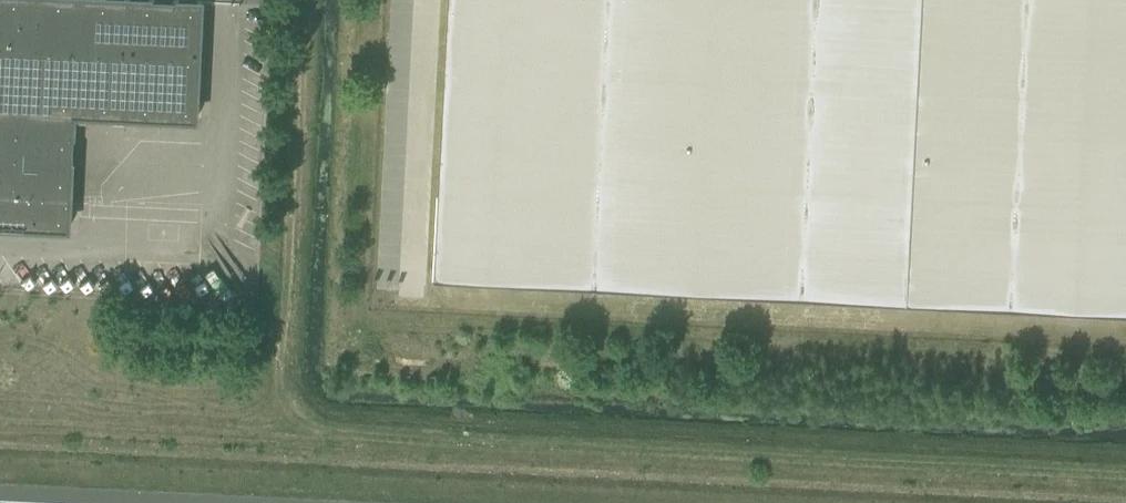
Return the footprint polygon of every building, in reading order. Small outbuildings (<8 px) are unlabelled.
[(70,231),(76,113),(197,118),(203,1),(190,0),(0,0),(0,228),(70,231)] [(436,267),(1125,303),(1125,0),(450,0),(436,267)]
